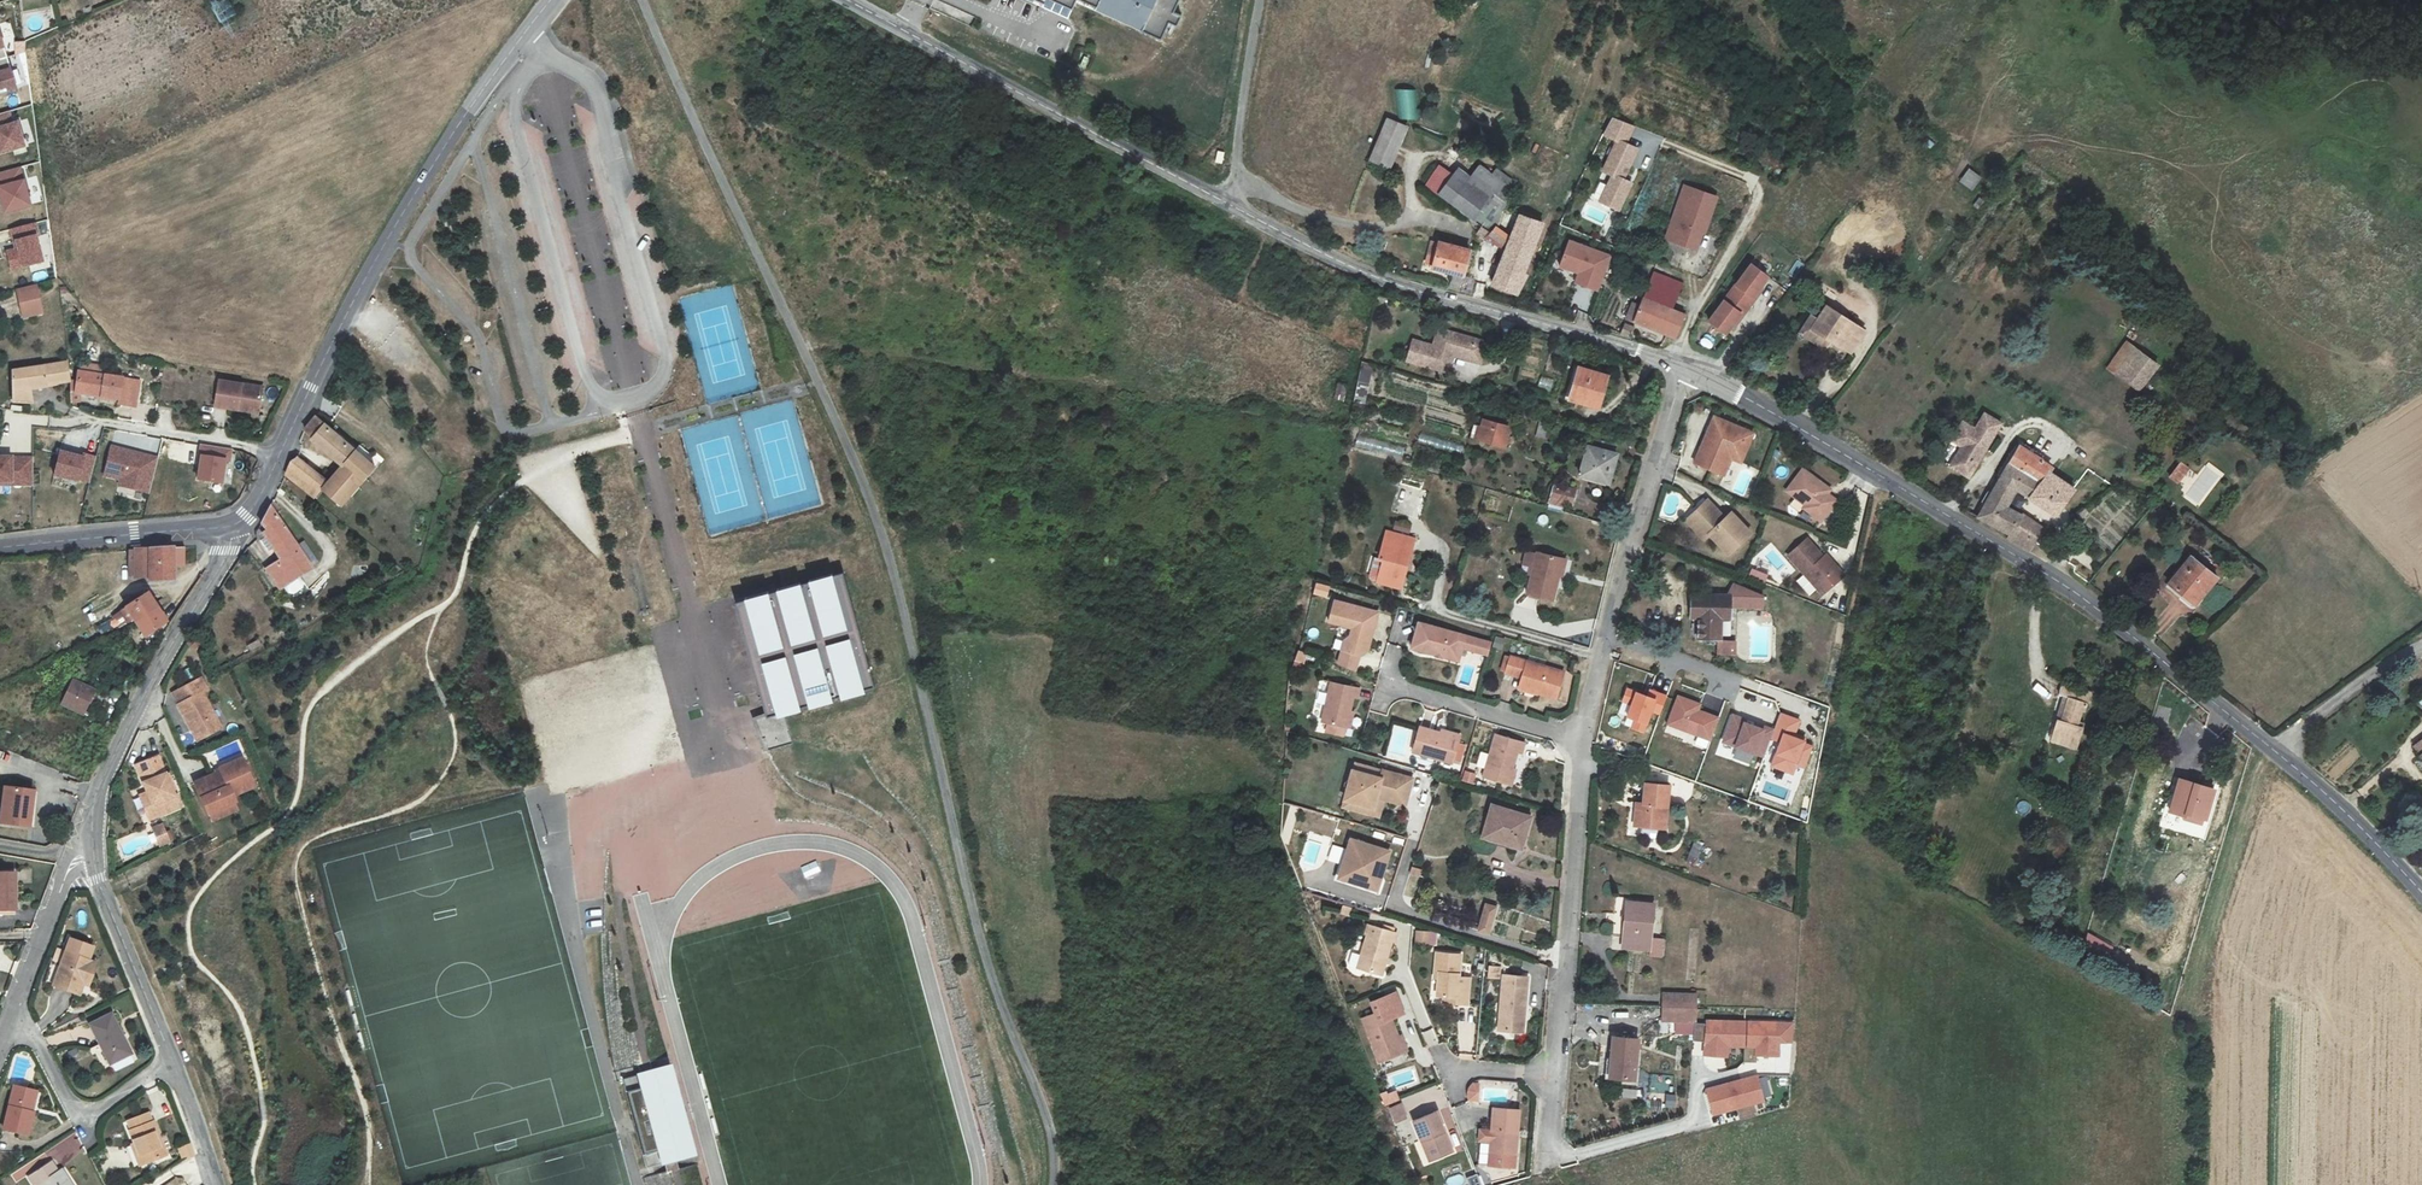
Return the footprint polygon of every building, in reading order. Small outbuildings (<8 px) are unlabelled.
[(1140,27),(1139,29),(1158,38),(1166,21),(1174,25),(1178,15),(1170,11),(1176,0),(1083,0),(1140,27)] [(16,86),(8,57),(0,59),(0,91),(16,86)] [(11,121),(9,113),(0,116),(0,123),(11,121)] [(28,143),(21,118),(11,121),(0,123),(0,150),(28,143)] [(1389,168),(1407,128),(1388,120),(1370,160),(1389,168)] [(1600,205),(1618,214),(1631,188),(1621,183),(1623,178),(1625,178),(1638,153),(1626,147),(1635,129),(1614,121),(1604,138),(1618,145),(1603,175),(1612,179),(1600,205)] [(1218,152),(1216,162),(1222,164),(1224,153),(1218,152)] [(0,171),(0,181),(22,176),(20,166),(0,171)] [(1495,226),(1514,193),(1507,187),(1512,180),(1498,170),(1493,176),(1480,166),(1471,178),(1459,169),(1453,176),(1440,166),(1426,185),(1481,227),(1490,234),(1495,226)] [(1960,181),(1972,190),(1980,179),(1968,170),(1960,181)] [(4,211),(32,204),(24,175),(22,176),(0,181),(0,196),(4,211)] [(1701,232),(1713,197),(1688,190),(1677,223),(1672,222),(1670,231),(1679,234),(1676,243),(1694,248),(1697,239),(1691,238),(1693,229),(1701,232)] [(1524,274),(1542,224),(1519,216),(1511,237),(1495,226),(1490,234),(1481,227),(1475,236),(1480,240),(1486,234),(1506,250),(1492,284),(1518,294),(1528,276),(1524,274)] [(8,229),(10,237),(9,237),(13,248),(2,251),(9,271),(42,261),(35,241),(33,235),(39,234),(36,222),(8,229)] [(1459,289),(1469,248),(1439,241),(1438,243),(1431,241),(1428,255),(1434,256),(1431,267),(1454,273),(1450,287),(1459,289)] [(1611,261),(1569,244),(1559,268),(1570,273),(1577,276),(1574,285),(1597,295),(1611,261)] [(1755,299),(1770,279),(1753,267),(1711,324),(1728,337),(1743,317),(1745,319),(1758,301),(1755,299)] [(1577,276),(1570,273),(1566,282),(1574,285),(1577,276)] [(1628,320),(1677,341),(1683,316),(1670,311),(1682,286),(1653,275),(1641,307),(1634,305),(1628,320)] [(41,314),(34,287),(16,291),(23,318),(41,314)] [(1866,326),(1832,305),(1821,321),(1816,330),(1832,339),(1851,351),(1866,326)] [(1821,321),(1812,316),(1802,333),(1827,348),(1832,339),(1816,330),(1821,321)] [(1632,340),(1636,330),(1626,327),(1622,336),(1632,340)] [(1439,363),(1449,366),(1452,355),(1479,363),(1485,343),(1438,328),(1432,345),(1412,339),(1406,359),(1437,369),(1439,363)] [(2160,364),(2125,339),(2105,367),(2140,392),(2160,364)] [(1362,363),(1358,383),(1368,385),(1372,365),(1362,363)] [(1596,408),(1606,374),(1576,365),(1566,399),(1596,408)] [(24,389),(63,385),(62,366),(9,375),(9,404),(28,404),(24,389)] [(72,397),(132,407),(136,383),(75,374),(72,397)] [(1541,377),(1539,387),(1550,389),(1552,380),(1541,377)] [(219,405),(240,409),(241,404),(261,407),(265,385),(224,378),(219,405)] [(1368,385),(1358,383),(1354,403),(1363,405),(1368,385)] [(1344,388),(1335,386),(1333,396),(1341,399),(1344,388)] [(241,404),(240,409),(260,412),(261,407),(241,404)] [(1982,456),(2002,423),(1985,413),(1976,429),(1963,421),(1952,440),(1963,446),(1950,466),(1969,478),(1978,462),(1976,461),(1980,455),(1982,456)] [(316,416),(309,424),(306,432),(305,434),(302,446),(310,453),(316,447),(339,466),(327,481),(297,456),(292,461),(285,475),(314,498),(322,489),(341,506),(376,468),(316,416)] [(1730,457),(1740,462),(1753,434),(1714,416),(1694,461),(1723,474),(1730,457)] [(1508,448),(1513,426),(1483,419),(1478,440),(1508,448)] [(1420,432),(1417,443),(1462,455),(1465,444),(1420,432)] [(1355,447),(1402,459),(1405,447),(1359,435),(1355,447)] [(1593,447),(1590,446),(1582,476),(1610,484),(1618,454),(1622,455),(1624,446),(1595,438),(1593,447)] [(198,457),(201,458),(197,479),(222,483),(226,462),(230,462),(232,450),(200,445),(198,457)] [(120,485),(148,492),(157,457),(111,446),(104,475),(121,479),(120,485)] [(2058,515),(2075,490),(2051,473),(2054,468),(2021,446),(1977,517),(2011,536),(2009,539),(2029,550),(2045,527),(2024,514),(2022,516),(2008,508),(2018,490),(2058,515)] [(78,482),(78,480),(89,483),(96,456),(83,453),(83,456),(61,450),(54,475),(78,482)] [(32,485),(32,458),(0,458),(0,485),(32,485)] [(2169,477),(2178,484),(2189,470),(2180,463),(2169,477)] [(1800,466),(1782,491),(1821,520),(1840,496),(1800,466)] [(1566,506),(1571,490),(1551,484),(1547,500),(1561,504),(1566,506)] [(1561,504),(1547,500),(1544,510),(1557,514),(1561,504)] [(1687,520),(1702,536),(1708,531),(1728,552),(1749,532),(1730,512),(1724,517),(1708,501),(1687,520)] [(272,503),(260,527),(280,559),(266,568),(280,589),(300,575),(313,567),(272,503)] [(1415,537),(1384,530),(1371,585),(1402,591),(1415,537)] [(1789,556),(1823,593),(1844,574),(1827,556),(1825,558),(1808,539),(1789,556)] [(197,545),(132,548),(136,573),(150,572),(151,579),(173,575),(171,562),(199,560),(197,545)] [(1553,602),(1564,557),(1532,549),(1521,594),(1553,602)] [(1117,553),(1105,552),(1105,561),(1116,562),(1117,553)] [(2217,577),(2192,556),(2168,585),(2193,606),(2217,577)] [(1751,570),(1749,577),(1764,583),(1767,576),(1751,570)] [(843,571),(735,600),(767,716),(781,712),(875,687),(843,571)] [(289,595),(306,589),(302,579),(285,585),(289,595)] [(1732,619),(1732,607),(1765,608),(1764,597),(1735,585),(1731,596),(1691,595),(1690,619),(1698,619),(1698,640),(1717,640),(1717,654),(1735,654),(1736,640),(1722,641),(1723,619),(1732,619)] [(148,592),(124,606),(133,618),(137,624),(144,636),(167,621),(148,592)] [(1355,667),(1358,654),(1363,656),(1375,622),(1373,621),(1376,611),(1331,598),(1325,621),(1344,627),(1339,642),(1338,641),(1333,662),(1355,667)] [(133,618),(124,606),(118,610),(126,622),(133,618)] [(107,620),(96,625),(100,633),(111,628),(107,620)] [(1490,640),(1464,633),(1416,620),(1411,636),(1412,636),(1409,647),(1457,659),(1460,649),(1485,656),(1490,640)] [(1298,651),(1294,666),(1307,670),(1311,654),(1298,651)] [(1502,672),(1519,676),(1516,690),(1555,698),(1561,668),(1533,663),(1507,656),(1502,672)] [(121,687),(127,690),(134,677),(129,674),(121,687)] [(67,703),(88,711),(98,686),(77,678),(67,703)] [(1349,730),(1360,686),(1325,678),(1314,721),(1349,730)] [(2050,739),(2058,742),(2080,749),(2087,724),(2080,721),(2083,708),(2088,710),(2094,691),(2076,685),(2063,681),(2059,694),(2067,698),(2061,721),(2056,720),(2050,739)] [(175,709),(187,738),(194,736),(198,744),(218,736),(201,698),(208,695),(203,684),(175,695),(180,707),(175,709)] [(1645,733),(1653,711),(1658,713),(1665,696),(1651,690),(1649,695),(1627,687),(1621,701),(1631,704),(1626,715),(1635,718),(1631,728),(1645,733)] [(1700,704),(1678,696),(1668,724),(1710,739),(1718,718),(1698,711),(1700,704)] [(790,744),(781,712),(767,716),(753,719),(766,751),(790,744)] [(1792,774),(1796,764),(1804,767),(1812,745),(1793,738),(1799,721),(1781,714),(1771,739),(1780,743),(1772,766),(1792,774)] [(1722,742),(1763,756),(1773,729),(1763,725),(1762,730),(1741,722),(1742,718),(1732,715),(1722,742)] [(1407,753),(1449,764),(1458,732),(1416,721),(1407,753)] [(1493,731),(1477,777),(1510,788),(1525,742),(1493,731)] [(194,736),(187,738),(191,747),(198,744),(194,736)] [(205,819),(230,808),(226,801),(250,790),(236,765),(216,774),(219,780),(192,792),(205,819)] [(131,777),(144,804),(149,814),(141,818),(146,829),(182,814),(177,803),(173,805),(155,767),(131,777)] [(1383,770),(1381,777),(1352,770),(1342,807),(1380,817),(1384,801),(1406,807),(1413,778),(1383,770)] [(1464,770),(1461,780),(1473,784),(1476,774),(1464,770)] [(2214,791),(2179,780),(2170,809),(2185,814),(2186,811),(2206,818),(2214,791)] [(1666,829),(1671,787),(1646,784),(1644,805),(1635,804),(1633,826),(1666,829)] [(11,825),(40,826),(41,789),(13,788),(11,825)] [(135,808),(141,818),(149,814),(144,804),(135,808)] [(1523,849),(1532,816),(1492,805),(1483,838),(1523,849)] [(234,816),(230,808),(205,819),(208,826),(234,816)] [(156,846),(165,842),(161,834),(153,838),(156,846)] [(1338,878),(1377,891),(1390,851),(1351,839),(1338,878)] [(168,850),(165,842),(156,846),(160,853),(168,850)] [(805,880),(820,876),(817,865),(802,869),(805,880)] [(16,907),(17,872),(0,871),(0,907),(16,907)] [(818,883),(804,887),(807,896),(821,891),(818,883)] [(1623,948),(1651,951),(1651,956),(1663,957),(1664,940),(1652,939),(1656,903),(1628,901),(1623,948)] [(1499,907),(1485,902),(1476,930),(1490,934),(1499,907)] [(1395,933),(1367,925),(1364,933),(1369,935),(1358,968),(1382,975),(1395,933)] [(1416,931),(1414,942),(1436,944),(1437,934),(1416,931)] [(63,966),(71,968),(76,955),(68,952),(63,966)] [(1437,953),(1434,977),(1439,978),(1436,995),(1444,996),(1443,1003),(1468,1006),(1471,978),(1459,977),(1461,956),(1437,953)] [(65,988),(88,995),(93,977),(102,980),(106,965),(76,955),(71,968),(65,988)] [(1498,979),(1500,966),(1489,965),(1487,977),(1498,979)] [(1523,1032),(1527,977),(1503,975),(1499,1030),(1523,1032)] [(101,984),(102,980),(93,977),(88,995),(91,996),(96,983),(101,984)] [(1396,993),(1371,1002),(1375,1014),(1363,1018),(1379,1063),(1408,1053),(1402,1036),(1397,1037),(1391,1018),(1404,1014),(1396,993)] [(1695,993),(1664,993),(1664,1022),(1676,1022),(1695,1022),(1695,993)] [(114,1012),(94,1023),(114,1062),(135,1051),(114,1012)] [(1728,1047),(1756,1048),(1755,1056),(1779,1057),(1780,1042),(1793,1043),(1793,1022),(1707,1021),(1704,1055),(1727,1057),(1728,1047)] [(1694,1034),(1695,1022),(1676,1022),(1675,1034),(1694,1034)] [(1433,1029),(1423,1032),(1427,1045),(1436,1042),(1433,1029)] [(1459,1031),(1459,1048),(1472,1049),(1472,1031),(1459,1031)] [(1637,1081),(1639,1038),(1613,1037),(1611,1079),(1637,1081)] [(75,1050),(69,1054),(74,1063),(80,1059),(75,1050)] [(669,1068),(622,1080),(646,1168),(693,1155),(669,1068)] [(1707,1090),(1714,1115),(1764,1102),(1757,1076),(1707,1090)] [(1380,1093),(1383,1105),(1400,1102),(1397,1090),(1380,1093)] [(32,1117),(30,1116),(27,1116),(31,1094),(13,1091),(3,1134),(27,1138),(32,1117)] [(35,1095),(31,1094),(27,1116),(30,1116),(35,1095)] [(1666,1096),(1665,1106),(1674,1107),(1675,1097),(1666,1096)] [(1398,1123),(1407,1119),(1400,1105),(1391,1109),(1398,1123)] [(1487,1129),(1475,1127),(1474,1141),(1486,1142),(1484,1164),(1514,1167),(1519,1109),(1489,1107),(1487,1129)] [(128,1120),(137,1142),(145,1162),(168,1153),(151,1110),(128,1120)] [(1439,1112),(1413,1122),(1429,1162),(1455,1152),(1439,1112)] [(76,1136),(48,1151),(57,1167),(85,1152),(76,1136)] [(141,1164),(145,1162),(137,1142),(132,1143),(141,1164)] [(187,1144),(192,1157),(198,1155),(194,1142),(187,1144)] [(180,1147),(186,1160),(192,1157),(187,1144),(180,1147)] [(65,1173),(60,1175),(54,1165),(32,1178),(36,1184),(74,1184),(65,1173)] [(642,1179),(644,1184),(670,1184),(666,1173),(642,1179)] [(1466,1177),(1468,1184),(1481,1184),(1478,1174),(1466,1177)]
